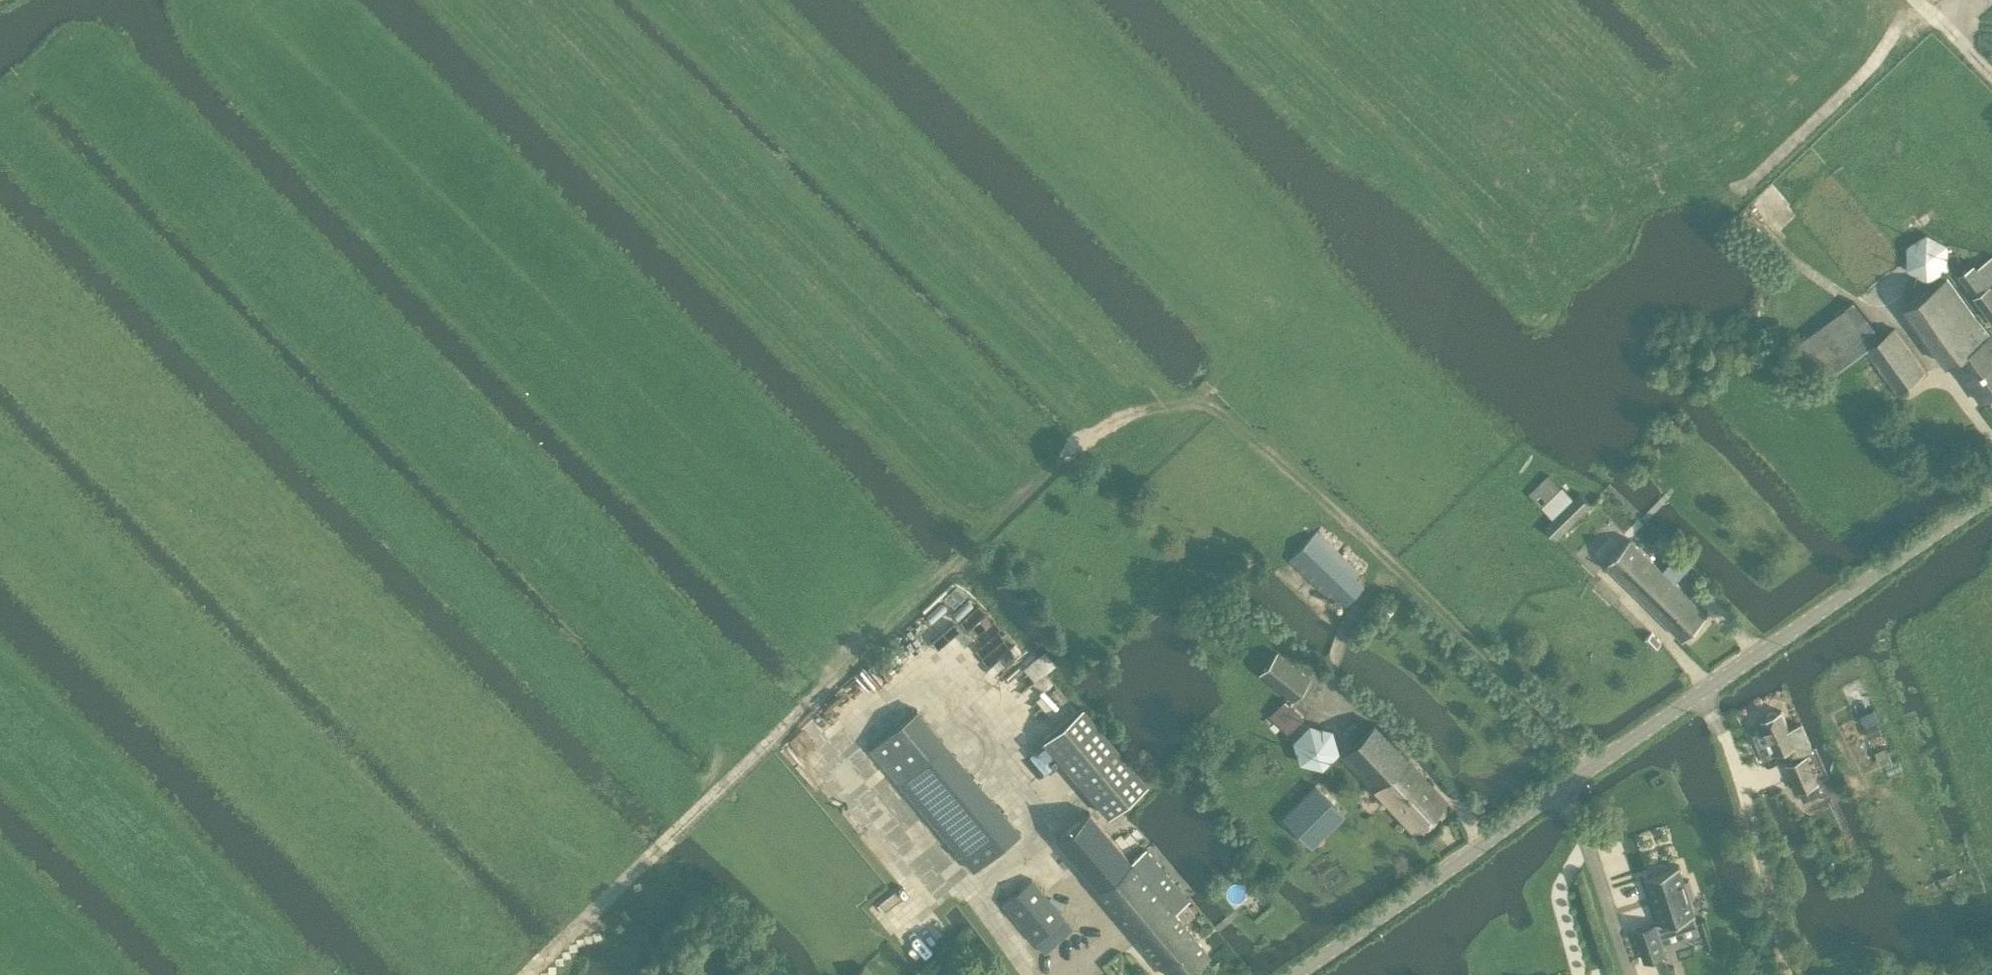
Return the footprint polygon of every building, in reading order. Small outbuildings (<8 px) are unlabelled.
[(1907,245),(1907,268),(1928,279),(1949,267),(1948,244),(1927,232),(1907,245)] [(1975,295),(1991,317),(1991,254),(1961,277),(1975,295)] [(1953,361),(1983,402),(1991,395),(1991,335),(1990,332),(1989,333),(1947,275),(1906,305),(1948,364),(1953,361)] [(1927,372),(1895,328),(1883,337),(1867,316),(1855,300),(1848,305),(1804,337),(1832,376),(1869,349),(1900,391),(1927,372)] [(1529,492),(1541,505),(1561,486),(1549,474),(1529,492)] [(1562,487),(1542,506),(1554,518),(1565,530),(1593,504),(1591,502),(1580,492),(1574,498),(1562,487)] [(1316,530),(1312,534),(1289,559),(1332,601),(1337,596),(1345,604),(1363,586),(1355,577),(1360,572),(1316,530)] [(1632,538),(1607,564),(1683,637),(1707,612),(1684,590),(1675,580),(1692,563),(1679,551),(1678,552),(1663,568),(1632,538)] [(1645,640),(1655,650),(1661,643),(1651,633),(1645,640)] [(1311,678),(1281,652),(1263,672),(1293,698),(1311,678)] [(1268,715),(1287,732),(1302,716),(1283,698),(1268,715)] [(1082,705),(1044,738),(1109,814),(1147,782),(1082,705)] [(1021,831),(943,738),(917,707),(871,745),(974,870),(1021,831)] [(1792,757),(1813,748),(1802,723),(1791,728),(1782,709),(1763,718),(1766,725),(1754,731),(1761,749),(1769,745),(1773,753),(1788,747),(1792,757)] [(1309,722),(1293,739),(1299,762),(1322,767),(1338,750),(1332,728),(1309,722)] [(1374,723),(1340,756),(1374,791),(1375,790),(1395,811),(1413,830),(1446,799),(1407,759),(1407,758),(1374,723)] [(1819,781),(1807,755),(1787,764),(1798,790),(1819,781)] [(1312,846),(1334,824),(1345,813),(1314,783),(1282,815),(1312,846)] [(1056,837),(1172,974),(1178,974),(1207,951),(1186,925),(1167,903),(1164,899),(1179,886),(1145,847),(1130,859),(1089,810),(1056,837)] [(974,870),(970,873),(1027,942),(1074,903),(1017,834),(974,870)] [(1685,880),(1680,864),(1647,874),(1663,921),(1655,924),(1655,922),(1636,928),(1646,959),(1665,953),(1659,934),(1697,921),(1694,913),(1695,912),(1690,897),(1695,896),(1690,878),(1685,880)] [(923,970),(927,974),(948,974),(951,972),(937,956),(923,970)] [(866,965),(855,974),(876,974),(866,965)] [(1669,968),(1671,974),(1678,974),(1675,966),(1669,968)]
